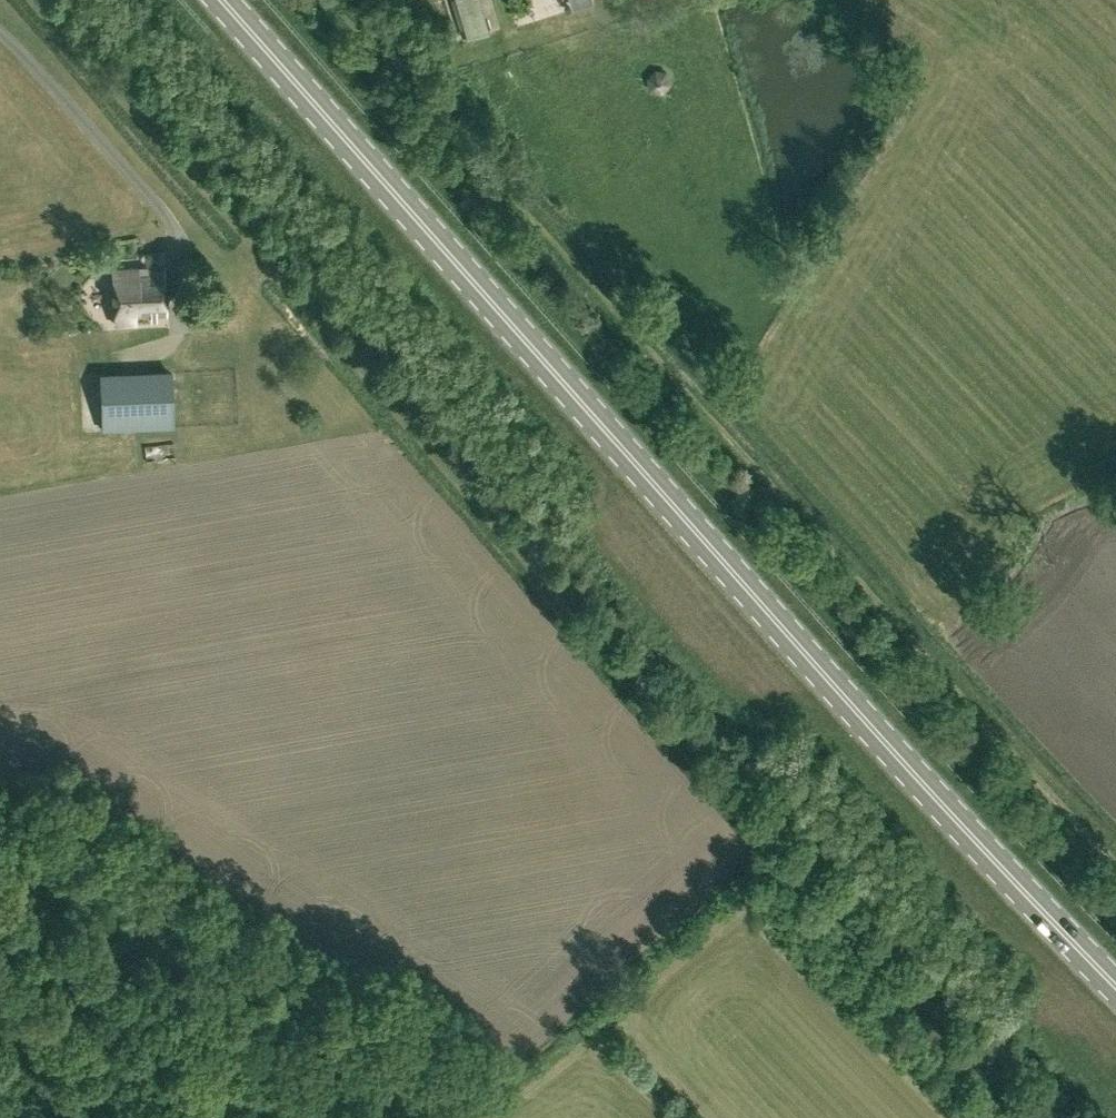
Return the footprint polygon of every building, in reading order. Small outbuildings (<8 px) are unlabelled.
[(585,10),(605,7),(603,0),(583,0),(585,10)] [(135,315),(167,313),(164,267),(147,268),(147,264),(112,266),(114,320),(135,319),(135,315)] [(102,430),(174,426),(172,365),(100,368),(102,430)]
